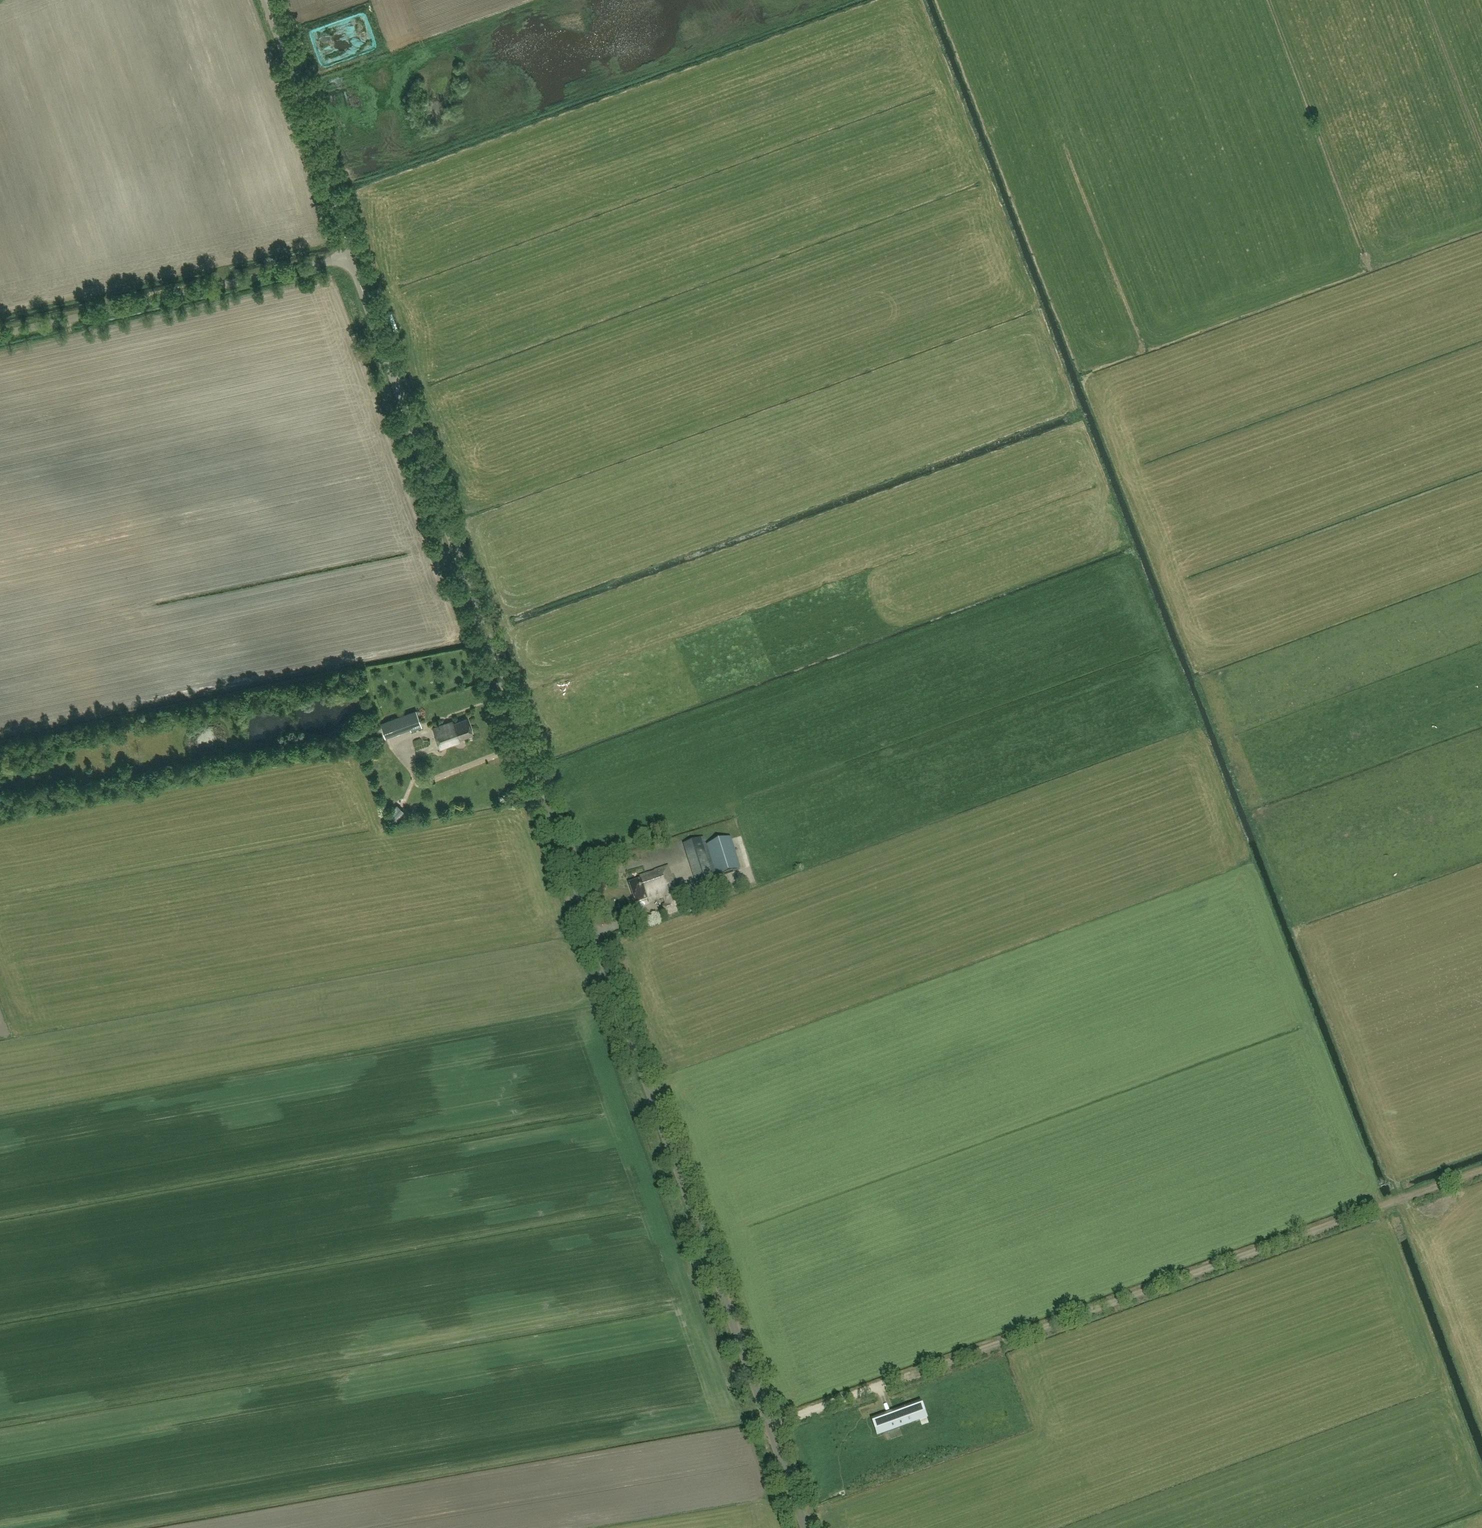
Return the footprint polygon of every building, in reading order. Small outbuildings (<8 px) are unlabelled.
[(340,29),(324,36),(333,58),(349,51),(340,29)] [(358,38),(358,47),(370,47),(370,39),(358,38)] [(412,731),(422,727),(416,712),(381,724),(386,738),(411,729),(412,731)] [(453,721),(433,728),(440,748),(460,741),(460,739),(473,734),(467,718),(454,723),(453,721)] [(393,809),(387,816),(394,823),(401,816),(393,809)] [(731,838),(707,846),(706,846),(715,876),(742,869),(733,837),(731,838)] [(716,878),(715,876),(706,846),(704,839),(684,845),(696,885),(716,878)] [(683,910),(680,899),(677,892),(667,867),(640,877),(641,879),(629,884),(636,904),(648,899),(649,902),(662,897),(665,904),(662,905),(667,915),(683,910)] [(920,1403),(872,1420),(878,1435),(920,1420),(919,1416),(924,1414),(920,1403)]
